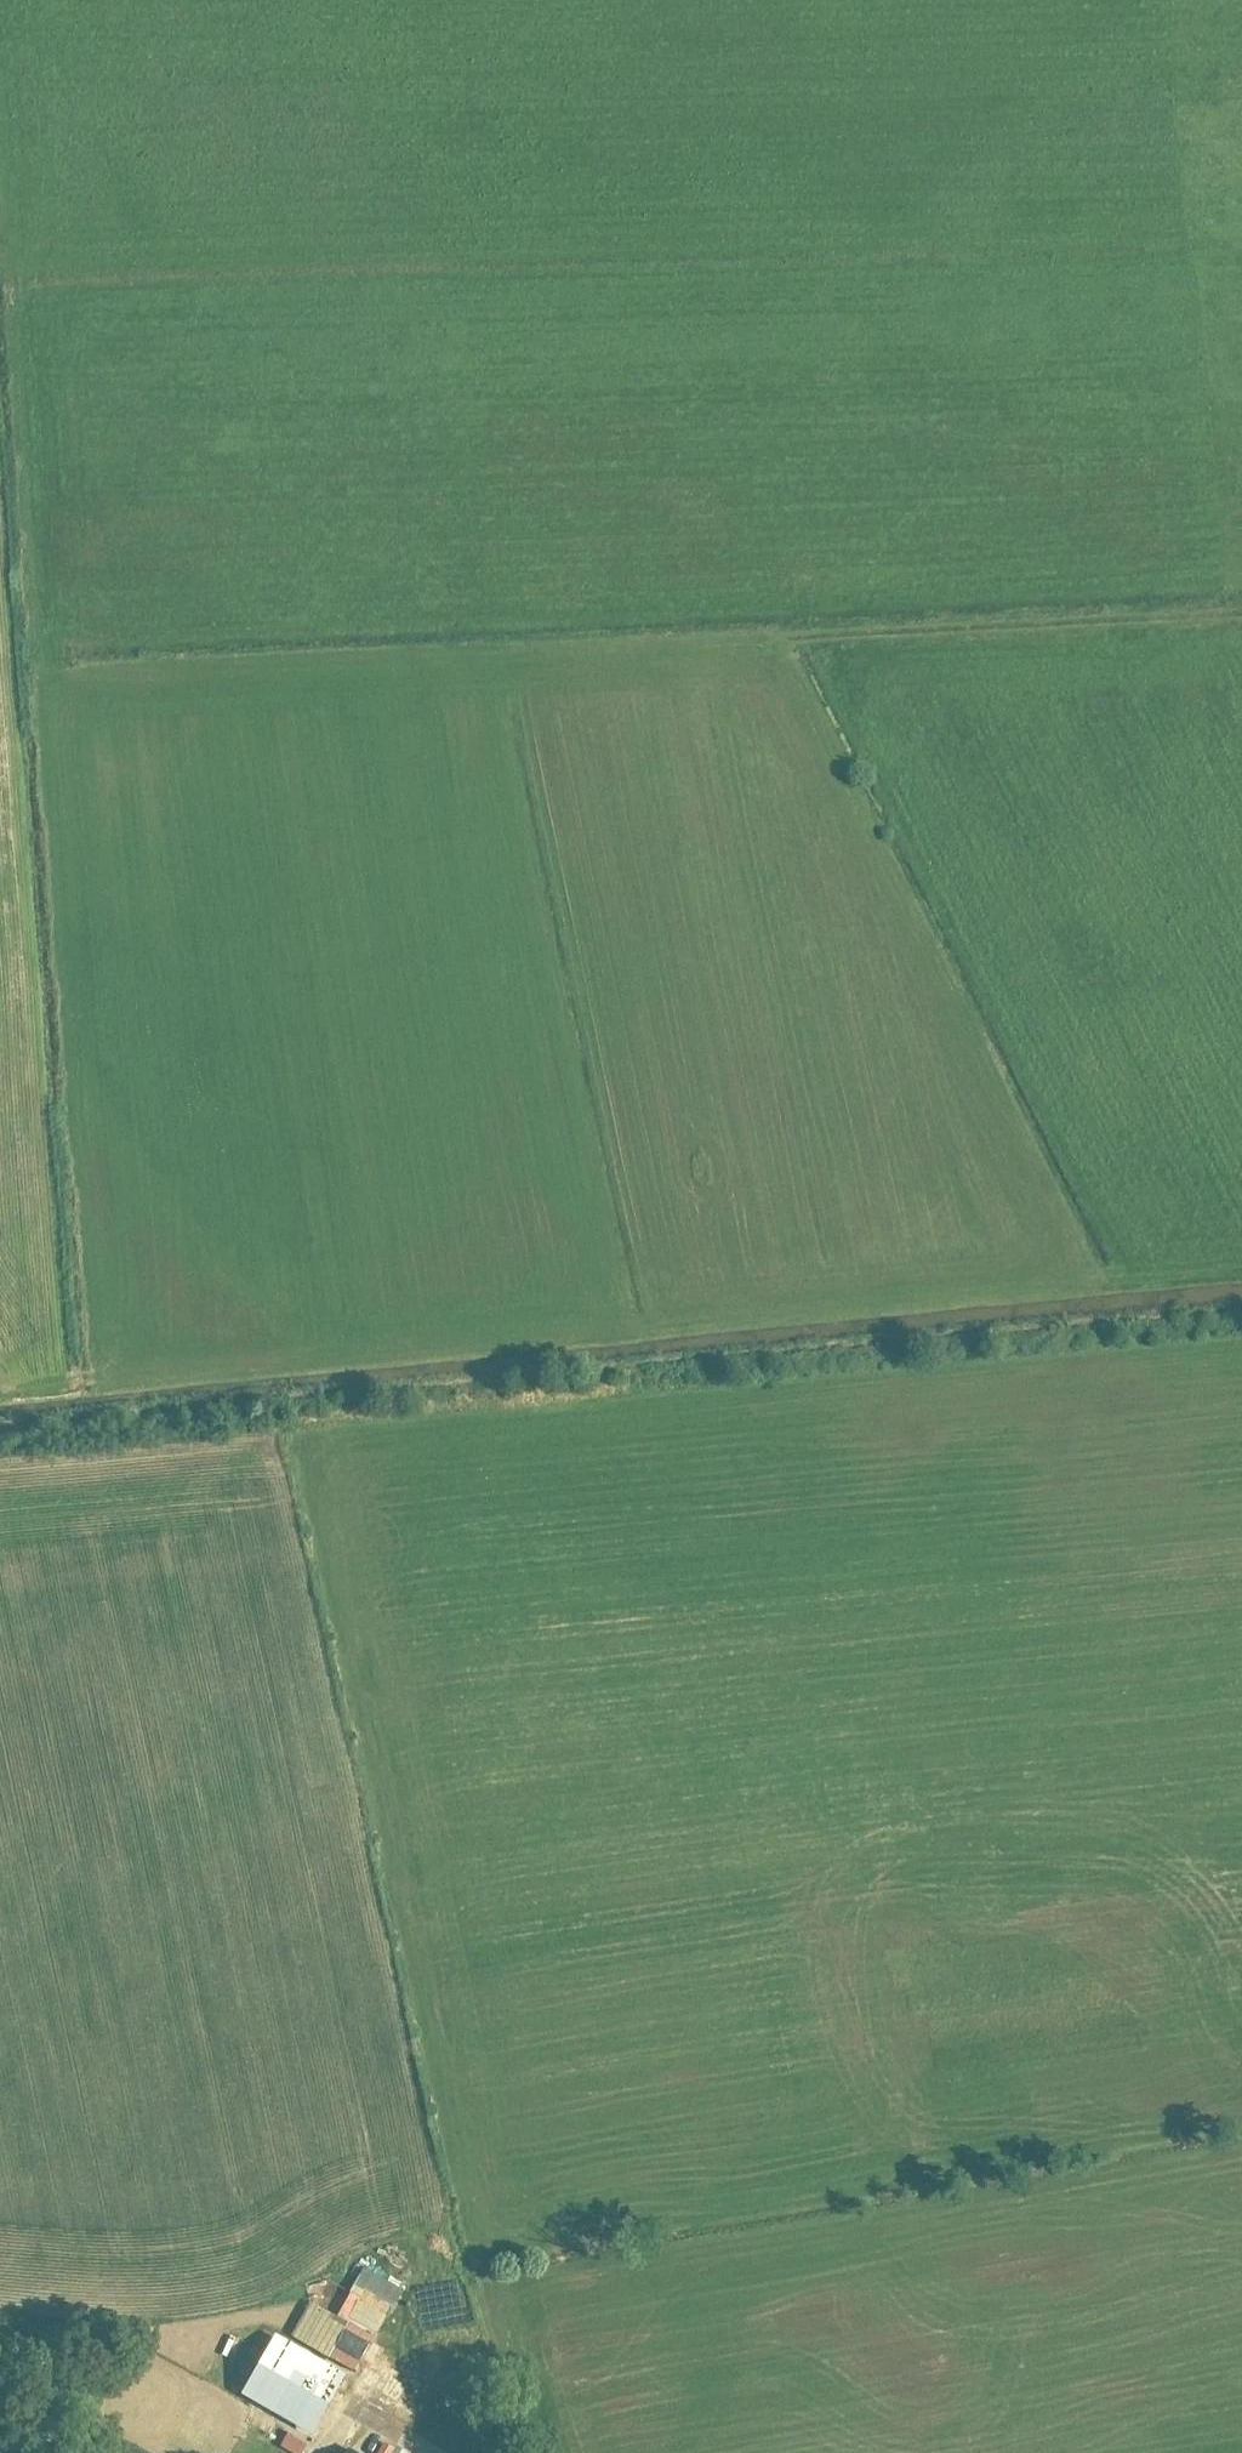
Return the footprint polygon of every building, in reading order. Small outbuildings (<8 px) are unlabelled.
[(356,2390),(288,2353),(260,2403),(328,2440),(356,2390)] [(394,2448),(385,2443),(379,2452),(392,2452),(394,2448)]
